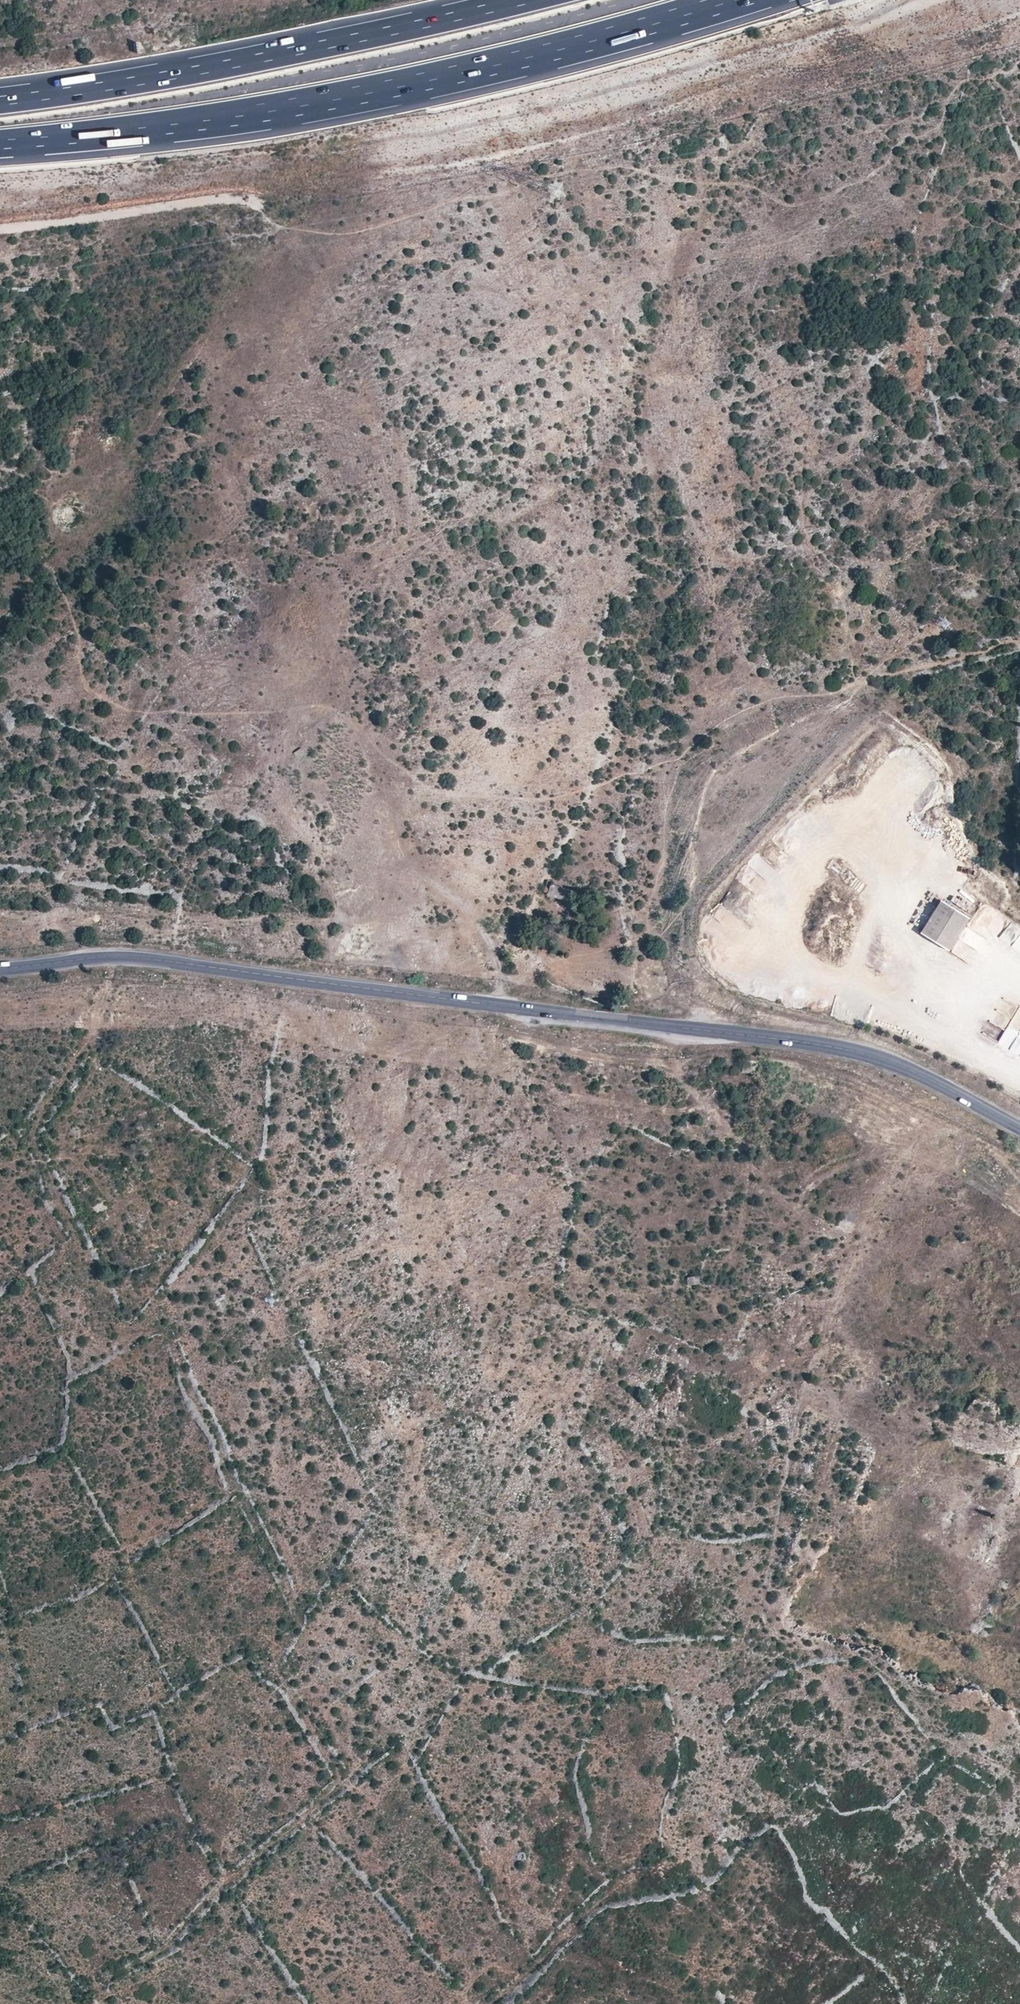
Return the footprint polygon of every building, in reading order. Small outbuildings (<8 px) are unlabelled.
[(573,890),(552,882),(548,894),(568,901),(573,890)] [(736,913),(742,904),(732,898),(726,906),(736,913)] [(970,917),(942,900),(922,932),(950,949),(970,917)] [(868,922),(860,919),(852,946),(859,949),(868,922)] [(999,938),(1011,945),(1019,931),(1019,927),(1011,921),(999,938)] [(896,954),(892,960),(901,965),(905,959),(896,954)] [(699,1275),(687,1276),(688,1285),(700,1284),(699,1275)]
